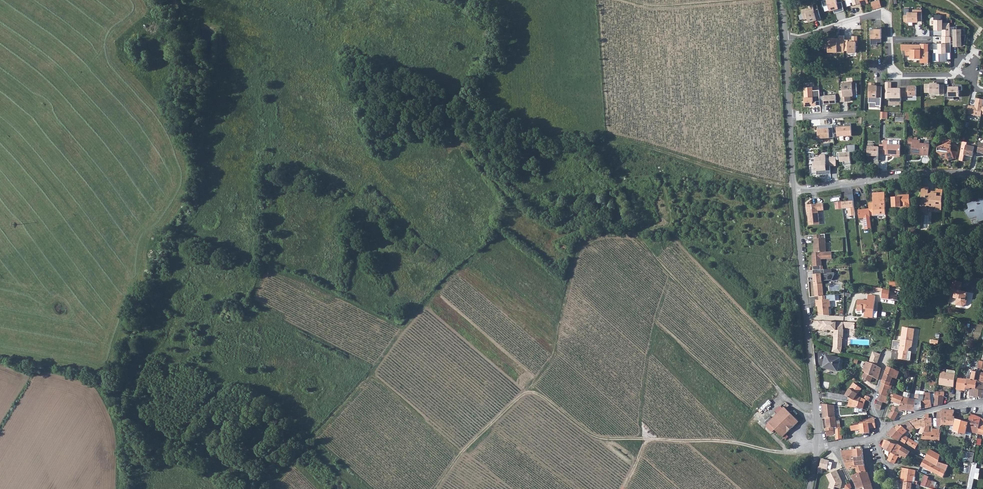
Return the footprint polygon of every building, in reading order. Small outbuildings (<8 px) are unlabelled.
[(822,1),(824,6),(829,5),(830,10),(834,9),(834,11),(839,10),(839,12),(844,10),(842,2),(838,3),(837,0),(825,0),(822,1)] [(809,7),(802,9),(804,19),(808,18),(809,21),(816,19),(817,20),(821,19),(818,9),(814,10),(813,5),(809,6),(809,7)] [(908,15),(905,15),(905,21),(908,21),(918,21),(922,21),(922,9),(914,10),(914,12),(908,12),(908,15)] [(943,31),(943,37),(951,37),(951,24),(945,23),(945,20),(935,20),(935,31),(943,31)] [(877,29),(871,29),(871,44),(878,44),(878,42),(882,42),(881,27),(877,27),(877,29)] [(955,30),(956,47),(965,48),(965,42),(964,42),(964,30),(955,30)] [(838,38),(829,38),(828,52),(844,52),(844,50),(844,39),(844,35),(839,35),(839,39),(838,39),(838,38)] [(849,39),(844,39),(844,50),(848,50),(848,52),(856,52),(856,42),(857,42),(857,36),(852,36),(852,41),(849,41),(849,39)] [(951,37),(943,37),(944,43),(933,43),(934,49),(939,49),(940,62),(947,61),(947,54),(952,53),(952,37),(951,37)] [(915,44),(901,44),(902,50),(906,50),(906,55),(911,55),(911,58),(929,58),(929,51),(921,51),(921,47),(914,46),(915,44)] [(843,90),(839,90),(840,101),(851,101),(850,95),(853,95),(853,94),(857,94),(856,83),(853,83),(853,82),(843,82),(843,90)] [(874,83),(869,83),(868,103),(876,103),(876,106),(881,106),(881,87),(877,86),(877,87),(874,87),(874,83)] [(891,83),(886,83),(886,98),(890,98),(890,102),(901,102),(901,97),(901,88),(894,88),(894,89),(890,89),(890,88),(891,88),(891,83)] [(930,84),(925,84),(925,93),(931,93),(931,95),(945,94),(945,85),(937,85),(937,83),(930,83),(930,84)] [(949,85),(945,85),(945,94),(945,97),(949,97),(949,99),(954,99),(954,97),(959,97),(959,90),(962,90),(962,85),(954,85),(954,88),(949,88),(949,85)] [(813,87),(804,87),(806,106),(811,106),(811,104),(814,104),(814,106),(821,105),(820,90),(813,90),(813,87)] [(916,87),(901,87),(901,88),(901,97),(917,97),(916,87)] [(826,95),(826,104),(839,104),(838,95),(826,95)] [(977,98),(975,108),(973,108),(973,106),(969,106),(967,114),(981,116),(982,114),(982,108),(982,99),(977,98)] [(838,125),(833,125),(833,133),(838,133),(838,137),(852,136),(851,124),(845,124),(845,127),(843,127),(843,128),(841,128),(841,126),(838,126),(838,125)] [(822,127),(818,128),(819,136),(823,136),(823,139),(834,138),(833,133),(833,125),(822,126),(822,127)] [(920,140),(913,139),(913,144),(912,154),(920,155),(920,153),(923,153),(923,154),(928,155),(930,143),(920,142),(920,140)] [(884,148),(883,155),(901,155),(901,145),(889,145),(889,141),(884,141),(884,148)] [(975,147),(974,153),(978,154),(978,153),(982,154),(982,144),(980,143),(980,146),(976,145),(975,147)] [(941,156),(942,156),(948,157),(949,160),(955,158),(951,149),(951,145),(950,144),(948,144),(946,145),(945,144),(943,144),(938,146),(937,152),(940,152),(939,153),(942,155),(941,156)] [(847,153),(838,154),(838,160),(840,160),(841,162),(843,162),(843,165),(851,164),(851,153),(855,153),(855,145),(847,146),(847,153)] [(966,149),(961,148),(960,156),(964,157),(965,155),(973,157),(974,153),(975,147),(966,145),(966,149)] [(870,148),(870,157),(881,158),(882,155),(883,155),(884,148),(870,148)] [(814,167),(811,167),(811,174),(817,174),(822,174),(822,175),(831,174),(830,166),(826,167),(825,155),(821,156),(821,158),(815,158),(816,163),(814,163),(814,167)] [(921,201),(921,209),(927,210),(927,206),(931,206),(931,207),(936,207),(936,212),(941,213),(943,193),(937,193),(937,194),(932,193),(930,195),(929,194),(929,188),(923,187),(922,198),(927,199),(926,201),(921,201)] [(875,208),(872,208),(872,209),(872,216),(887,215),(886,193),(875,193),(875,203),(875,208)] [(855,215),(853,194),(849,195),(849,201),(842,202),(843,208),(848,208),(849,216),(855,215)] [(901,195),(901,197),(892,197),(893,207),(902,207),(902,210),(911,209),(910,194),(901,195)] [(966,212),(969,220),(977,217),(979,223),(982,221),(982,199),(979,199),(978,201),(968,204),(970,209),(966,212)] [(808,215),(809,225),(819,224),(818,210),(824,210),(823,203),(807,205),(808,212),(809,213),(809,215),(808,215)] [(872,216),(872,209),(860,210),(861,218),(867,217),(867,222),(868,229),(874,228),(872,216)] [(814,253),(825,252),(825,243),(826,243),(825,234),(814,235),(815,248),(814,248),(814,253)] [(814,253),(812,253),(813,271),(821,270),(821,266),(822,266),(821,259),(825,259),(825,258),(832,258),(831,252),(825,252),(814,253)] [(821,270),(813,271),(813,275),(815,297),(823,296),(822,281),(831,280),(834,275),(834,273),(826,273),(826,274),(824,274),(824,270),(821,270)] [(967,301),(966,300),(967,296),(968,292),(961,291),(962,282),(953,280),(952,289),(955,290),(954,298),(957,299),(956,305),(963,306),(967,304),(967,301)] [(858,300),(857,310),(862,311),(863,308),(866,308),(866,312),(865,311),(864,316),(873,317),(875,296),(868,295),(867,301),(858,300)] [(818,305),(819,315),(830,316),(829,307),(830,307),(830,299),(816,301),(816,305),(818,305)] [(843,322),(818,321),(818,326),(820,327),(820,329),(835,330),(835,346),(833,352),(840,354),(842,347),(842,338),(843,338),(843,329),(843,322)] [(894,340),(893,349),(900,350),(898,359),(908,360),(910,349),(913,347),(916,330),(904,327),(902,341),(894,340)] [(870,362),(873,363),(874,364),(876,365),(880,355),(874,352),(870,362)] [(827,354),(823,367),(838,371),(841,358),(827,354)] [(859,375),(855,380),(860,383),(863,378),(870,382),(873,377),(870,376),(874,364),(873,363),(870,362),(867,361),(863,371),(865,373),(862,377),(859,375)] [(874,364),(870,376),(873,377),(878,380),(881,368),(876,365),(874,364)] [(888,367),(885,374),(893,377),(897,378),(899,372),(897,371),(897,369),(894,367),(894,369),(888,367)] [(941,372),(941,378),(953,380),(955,372),(948,371),(947,374),(945,374),(946,373),(941,372)] [(966,387),(966,388),(970,388),(970,390),(974,390),(975,381),(977,373),(969,372),(967,379),(966,380),(966,387)] [(975,381),(982,382),(982,374),(977,373),(975,381)] [(880,394),(878,400),(884,403),(885,404),(888,398),(886,397),(890,384),(892,384),(894,380),(892,379),(893,377),(885,374),(879,391),(880,394)] [(941,378),(939,385),(952,387),(953,380),(941,378)] [(958,381),(957,390),(959,390),(960,389),(960,386),(966,387),(966,380),(959,379),(958,379),(958,381)] [(974,390),(982,391),(982,382),(975,381),(974,390)] [(861,389),(854,383),(846,395),(855,400),(854,401),(857,403),(861,398),(857,396),(861,389)] [(922,401),(922,409),(932,407),(930,391),(924,391),(924,395),(924,401),(922,401)] [(844,395),(828,392),(827,398),(849,402),(849,407),(852,407),(853,407),(863,409),(864,404),(866,400),(861,398),(857,403),(854,401),(846,395),(844,395)] [(893,400),(892,402),(895,403),(901,406),(900,410),(904,410),(907,411),(910,399),(904,398),(896,395),(897,393),(896,392),(893,400)] [(915,412),(916,411),(916,399),(919,399),(920,395),(915,394),(914,399),(910,399),(907,411),(915,412)] [(916,399),(916,411),(922,409),(922,401),(924,401),(924,395),(920,395),(919,399),(916,399)] [(934,397),(934,400),(935,407),(943,405),(944,397),(942,397),(934,397)] [(763,411),(772,402),(770,400),(761,409),(763,411)] [(878,400),(875,408),(881,410),(884,403),(878,400)] [(835,405),(823,404),(824,418),(826,418),(835,417),(835,405)] [(890,414),(888,418),(894,421),(899,413),(895,411),(897,407),(893,407),(890,414)] [(800,424),(787,409),(771,424),(784,439),(800,424)] [(942,411),(942,425),(953,426),(954,421),(954,420),(955,418),(953,417),(954,411),(943,410),(942,411)] [(923,434),(921,439),(932,440),(932,433),(929,433),(929,428),(932,428),(932,419),(929,419),(929,415),(929,414),(925,414),(925,416),(925,419),(923,434)] [(969,424),(968,428),(973,429),(972,432),(978,434),(981,418),(975,416),(970,415),(969,424)] [(835,417),(826,418),(827,431),(834,430),(834,428),(836,427),(836,430),(840,427),(840,420),(836,421),(836,417),(835,417)] [(917,419),(909,422),(916,430),(921,428),(919,433),(923,434),(925,419),(918,421),(917,419)] [(953,426),(952,429),(954,430),(955,431),(958,432),(958,434),(960,434),(961,433),(966,434),(968,428),(969,424),(954,420),(954,421),(953,426)] [(909,422),(902,425),(908,431),(910,433),(916,430),(909,422)] [(859,425),(851,426),(851,429),(855,428),(855,430),(861,430),(861,434),(869,433),(869,429),(876,428),(875,427),(875,424),(859,425)] [(898,424),(894,427),(904,435),(908,431),(902,425),(900,427),(898,424)] [(904,435),(894,427),(888,435),(892,439),(892,438),(899,441),(901,442),(905,445),(906,443),(915,449),(916,448),(918,449),(919,447),(917,446),(918,444),(916,442),(915,442),(910,439),(908,437),(904,435)] [(940,431),(940,429),(932,429),(932,433),(932,440),(940,441),(940,433),(940,431)] [(890,454),(887,460),(894,464),(898,457),(894,455),(899,445),(898,444),(897,446),(887,441),(884,448),(888,451),(888,453),(890,454)] [(899,445),(894,455),(898,457),(901,455),(905,458),(909,451),(899,445)] [(854,449),(841,451),(844,461),(856,458),(854,449)] [(863,449),(854,449),(856,458),(863,457),(863,449)] [(927,454),(924,459),(938,467),(940,462),(941,461),(941,455),(931,450),(929,455),(927,454)] [(964,451),(963,461),(974,462),(975,452),(964,451)] [(856,458),(844,461),(847,468),(854,467),(864,466),(863,457),(856,458)] [(820,459),(818,472),(821,473),(823,468),(827,469),(829,461),(820,459)] [(949,465),(940,462),(938,467),(924,459),(921,466),(938,475),(941,468),(946,471),(949,465)] [(968,488),(973,488),(975,477),(979,478),(981,468),(977,468),(978,463),(972,462),(968,488)] [(903,481),(902,482),(904,482),(912,483),(913,479),(915,479),(916,472),(905,469),(903,481)] [(826,476),(830,483),(829,488),(831,488),(834,488),(835,487),(840,488),(842,484),(841,482),(842,481),(836,471),(826,476)] [(854,474),(851,475),(854,482),(861,480),(869,478),(867,472),(858,474),(854,474)] [(869,478),(861,480),(863,488),(872,485),(870,481),(869,478)] [(854,482),(857,488),(859,488),(863,488),(861,480),(854,482)]
